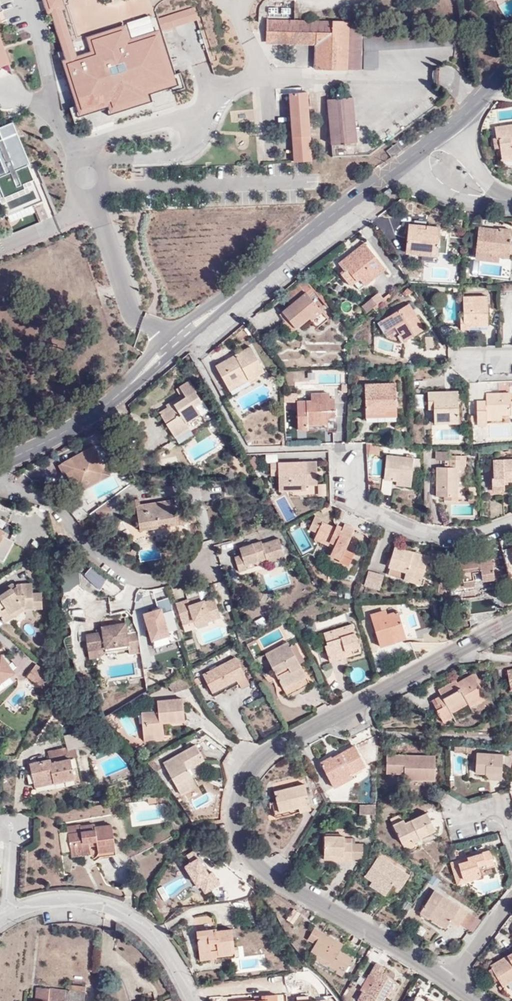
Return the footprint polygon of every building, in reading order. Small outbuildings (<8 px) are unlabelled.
[(48,13),(52,12),(64,51),(72,48),(60,9),(63,8),(61,0),(44,0),(48,13)] [(158,20),(162,30),(197,19),(194,10),(158,20)] [(72,48),(64,51),(57,53),(74,107),(70,109),(75,124),(86,121),(85,117),(106,110),(109,117),(153,103),(151,95),(172,89),(173,93),(185,89),(180,73),(176,74),(174,67),(165,67),(155,32),(162,30),(158,20),(157,17),(88,39),(92,52),(75,57),(72,48)] [(361,22),(266,20),(266,43),(315,44),(314,68),(359,69),(361,22)] [(165,67),(174,67),(162,30),(155,32),(165,67)] [(9,63),(0,40),(0,65),(9,63)] [(293,162),(311,161),(307,92),(289,94),(293,162)] [(329,144),(355,143),(352,98),(327,99),(329,144)] [(7,216),(43,201),(28,165),(30,164),(13,122),(0,127),(0,200),(7,216)] [(501,157),(511,155),(511,124),(495,127),(496,138),(493,138),(494,148),(500,148),(501,157)] [(385,153),(390,158),(401,150),(395,143),(385,153)] [(382,194),(387,200),(395,194),(390,188),(382,194)] [(417,250),(446,254),(448,236),(440,234),(440,228),(409,224),(406,253),(417,255),(417,250)] [(476,251),(491,252),(491,254),(499,256),(508,257),(511,230),(500,228),(499,229),(479,227),(476,251)] [(364,242),(351,253),(355,257),(360,254),(358,252),(366,246),(364,242)] [(355,257),(351,253),(338,262),(343,269),(340,272),(351,286),(355,283),(359,289),(385,269),(366,246),(358,252),(360,254),(355,257)] [(491,252),(476,251),(476,256),(499,259),(499,256),(491,254),(491,252)] [(332,307),(306,276),(305,277),(312,287),(329,309),(332,307)] [(312,287),(305,277),(283,295),(290,305),(283,311),(296,328),(309,318),(317,327),(328,318),(307,292),(312,287)] [(378,306),(394,294),(392,291),(377,304),(378,306)] [(461,329),(480,328),(480,322),(487,322),(487,296),(463,296),(464,317),(461,317),(461,329)] [(362,306),(368,314),(378,306),(377,304),(372,298),(362,306)] [(409,303),(381,320),(388,330),(395,326),(404,341),(425,328),(409,303)] [(296,328),(283,311),(280,313),(286,321),(281,324),(290,334),(296,328)] [(388,330),(381,320),(378,322),(386,337),(396,341),(399,341),(404,341),(395,326),(388,330)] [(250,345),(234,354),(236,357),(230,360),(228,357),(215,365),(228,389),(263,369),(250,345)] [(318,382),(340,382),(340,373),(318,373),(318,382)] [(174,406),(159,415),(173,437),(187,427),(185,422),(198,414),(194,406),(200,402),(194,392),(195,391),(188,381),(179,387),(185,397),(173,405),(174,406)] [(370,392),(365,392),(365,413),(385,414),(385,410),(396,410),(395,383),(371,384),(370,392)] [(158,413),(159,415),(174,406),(173,405),(185,397),(179,387),(176,389),(179,396),(164,405),(165,407),(158,413)] [(443,418),(444,424),(458,424),(459,392),(428,392),(428,409),(433,409),(433,418),(443,418)] [(487,424),(487,421),(487,415),(502,415),(511,414),(511,406),(511,400),(510,392),(486,393),(486,400),(477,400),(477,424),(487,424)] [(297,430),(328,429),(328,410),(334,410),(334,398),(329,398),(328,393),(311,393),(311,400),(296,400),(297,430)] [(385,414),(365,413),(365,420),(396,420),(396,410),(385,410),(385,414)] [(66,473),(72,484),(86,488),(98,481),(101,468),(98,463),(101,461),(93,445),(58,465),(63,474),(66,473)] [(434,451),(434,459),(447,459),(447,451),(434,451)] [(249,458),(254,467),(259,464),(254,455),(249,458)] [(397,481),(411,482),(414,457),(387,455),(384,479),(383,479),(381,494),(390,496),(391,480),(397,481)] [(463,460),(463,456),(452,456),(452,459),(451,459),(451,468),(437,467),(436,495),(444,495),(444,502),(458,502),(459,487),(459,474),(459,468),(466,468),(466,460),(463,460)] [(383,457),(373,457),(372,477),(383,477),(383,457)] [(504,490),(504,481),(511,481),(511,459),(494,459),(494,477),(492,477),(492,491),(504,490)] [(109,475),(101,461),(98,463),(101,468),(98,481),(109,475)] [(279,491),(306,490),(306,485),(317,485),(316,461),(271,463),(271,475),(278,475),(279,491)] [(86,488),(72,484),(77,493),(86,488)] [(171,499),(140,503),(136,504),(135,499),(128,500),(130,513),(137,512),(140,529),(195,520),(193,509),(174,513),(171,499)] [(490,500),(490,519),(504,514),(504,500),(490,500)] [(105,501),(94,510),(99,516),(110,508),(105,501)] [(335,545),(333,548),(330,555),(340,559),(339,561),(349,566),(354,554),(345,550),(354,529),(345,524),(343,527),(341,530),(336,527),(323,521),(324,519),(316,515),(312,524),(316,526),(314,530),(318,532),(316,535),(335,545)] [(12,536),(0,530),(0,557),(12,536)] [(315,538),(333,548),(335,545),(316,535),(315,538)] [(266,558),(267,563),(285,557),(279,539),(262,544),(261,541),(239,547),(241,555),(234,557),(238,571),(246,569),(244,564),(260,559),(266,558)] [(405,575),(421,580),(428,557),(395,546),(388,566),(390,566),(406,572),(405,575)] [(510,576),(511,575),(511,546),(503,549),(510,576)] [(453,570),(455,587),(474,584),(473,571),(481,570),(482,580),(494,579),(491,555),(459,560),(460,565),(456,566),(456,567),(454,568),(455,570),(453,570)] [(388,574),(404,579),(405,575),(406,572),(390,566),(388,574)] [(366,571),(364,587),(380,589),(382,573),(366,571)] [(405,575),(404,579),(420,585),(421,580),(405,575)] [(34,607),(34,604),(43,604),(43,592),(33,592),(33,582),(19,582),(16,583),(17,585),(15,586),(15,584),(9,588),(7,585),(0,590),(0,613),(2,616),(9,611),(11,612),(23,604),(25,607),(34,607)] [(474,584),(455,587),(456,594),(476,591),(474,584)] [(193,621),(218,613),(214,600),(203,603),(203,602),(188,606),(186,600),(175,604),(181,625),(193,621)] [(5,621),(25,607),(23,604),(11,612),(9,611),(2,616),(5,621)] [(161,606),(142,611),(151,638),(169,633),(161,606)] [(370,614),(380,647),(395,642),(394,640),(405,636),(398,611),(387,614),(386,610),(382,611),(381,610),(370,614)] [(219,618),(218,613),(193,621),(194,626),(219,618)] [(127,645),(127,650),(139,648),(138,634),(126,636),(125,624),(116,625),(116,628),(112,629),(112,625),(102,626),(102,632),(85,634),(87,649),(104,648),(127,645)] [(324,645),(330,662),(353,655),(353,652),(360,650),(352,624),(324,632),(327,644),(324,645)] [(311,685),(299,664),(289,645),(287,641),(265,653),(289,697),(311,685)] [(289,645),(299,664),(304,661),(294,643),(289,645)] [(14,672),(1,653),(0,654),(0,682),(14,672)] [(203,674),(214,696),(239,684),(241,688),(249,684),(245,675),(235,657),(203,674)] [(48,677),(50,673),(36,663),(27,676),(42,686),(48,677)] [(442,706),(437,709),(443,721),(452,716),(450,712),(469,702),(471,707),(487,698),(478,682),(480,681),(475,673),(463,679),(465,683),(460,686),(458,682),(456,679),(438,689),(441,694),(435,698),(438,704),(441,702),(442,706)] [(431,700),(437,709),(442,706),(441,702),(438,704),(435,698),(431,700)] [(142,712),(143,734),(152,734),(153,739),(164,738),(163,728),(159,727),(159,722),(162,722),(184,720),(183,699),(158,701),(158,710),(142,712)] [(109,715),(104,717),(113,728),(115,725),(109,715)] [(191,762),(193,766),(204,761),(196,744),(163,762),(181,795),(191,790),(186,779),(191,776),(188,769),(186,765),(191,762)] [(320,761),(331,782),(350,772),(352,773),(365,766),(354,745),(332,757),(331,755),(320,761)] [(70,758),(68,746),(48,751),(50,759),(51,762),(70,758)] [(475,774),(485,774),(486,772),(502,773),(503,755),(477,753),(475,774)] [(404,766),(404,774),(404,780),(435,779),(435,756),(387,755),(386,773),(396,773),(396,766),(404,766)] [(53,783),(75,778),(70,758),(51,762),(50,759),(29,763),(34,783),(52,779),(53,783)] [(396,773),(404,774),(404,766),(396,766),(396,773)] [(350,772),(331,782),(335,787),(353,777),(352,773),(350,772)] [(486,772),(485,774),(485,779),(501,780),(502,773),(486,772)] [(186,779),(191,790),(197,786),(191,776),(186,779)] [(151,791),(154,789),(148,783),(145,786),(151,791)] [(274,791),(276,801),(279,811),(297,807),(298,812),(310,809),(304,784),(274,791)] [(279,811),(276,801),(272,802),(276,817),(298,812),(297,807),(279,811)] [(375,814),(376,804),(360,805),(360,814),(375,814)] [(415,826),(430,819),(426,812),(411,819),(415,826)] [(389,818),(393,824),(403,819),(399,813),(389,818)] [(403,819),(393,824),(401,843),(410,838),(413,843),(421,840),(420,837),(435,830),(430,819),(415,826),(411,819),(405,823),(403,819)] [(98,851),(115,848),(111,824),(95,826),(94,823),(80,826),(81,832),(68,834),(69,843),(74,842),(75,851),(90,848),(89,842),(96,840),(98,851)] [(81,832),(80,826),(79,824),(67,826),(68,834),(81,832)] [(333,856),(333,860),(351,859),(352,843),(355,843),(355,838),(344,838),(344,835),(323,835),(323,856),(333,856)] [(91,854),(90,848),(75,851),(74,842),(69,843),(71,857),(91,854)] [(352,843),(351,859),(362,860),(363,843),(355,843),(352,843)] [(116,854),(115,848),(98,851),(99,857),(116,854)] [(450,863),(455,880),(479,873),(479,870),(494,866),(489,850),(467,857),(467,861),(462,862),(462,859),(450,863)] [(365,876),(371,880),(388,891),(391,887),(398,892),(409,875),(378,855),(365,876)] [(479,873),(455,880),(457,884),(481,877),(479,873)] [(178,877),(157,889),(164,899),(185,888),(178,877)] [(388,891),(371,880),(369,884),(385,895),(388,891)] [(450,922),(458,927),(466,915),(468,911),(434,890),(419,912),(429,919),(432,916),(448,926),(450,922)] [(293,906),(287,918),(300,925),(306,913),(293,906)] [(466,915),(458,927),(466,932),(473,920),(466,915)] [(445,930),(448,926),(432,916),(429,919),(445,930)] [(216,951),(216,958),(235,956),(232,927),(216,929),(216,927),(196,930),(199,953),(216,951)] [(342,976),(350,963),(343,959),(342,961),(336,957),(339,951),(343,945),(314,927),(308,938),(316,943),(311,951),(317,955),(332,964),(331,967),(336,970),(335,972),(342,976)] [(200,960),(216,958),(216,951),(199,953),(200,960)] [(343,959),(350,963),(353,959),(339,951),(336,957),(342,961),(343,959)] [(511,981),(511,952),(490,965),(492,967),(498,979),(504,986),(511,981)] [(329,969),(331,967),(332,964),(317,955),(314,960),(329,969)] [(386,997),(394,981),(382,973),(385,968),(376,963),(360,990),(362,991),(357,1000),(359,1000),(383,1000),(386,997)] [(493,982),(498,979),(492,967),(486,971),(493,982)] [(315,997),(320,992),(311,981),(305,986),(315,997)] [(394,981),(386,997),(390,999),(399,984),(394,981)] [(85,986),(67,985),(67,989),(36,986),(34,999),(33,999),(33,1000),(84,1000),(85,986)]
